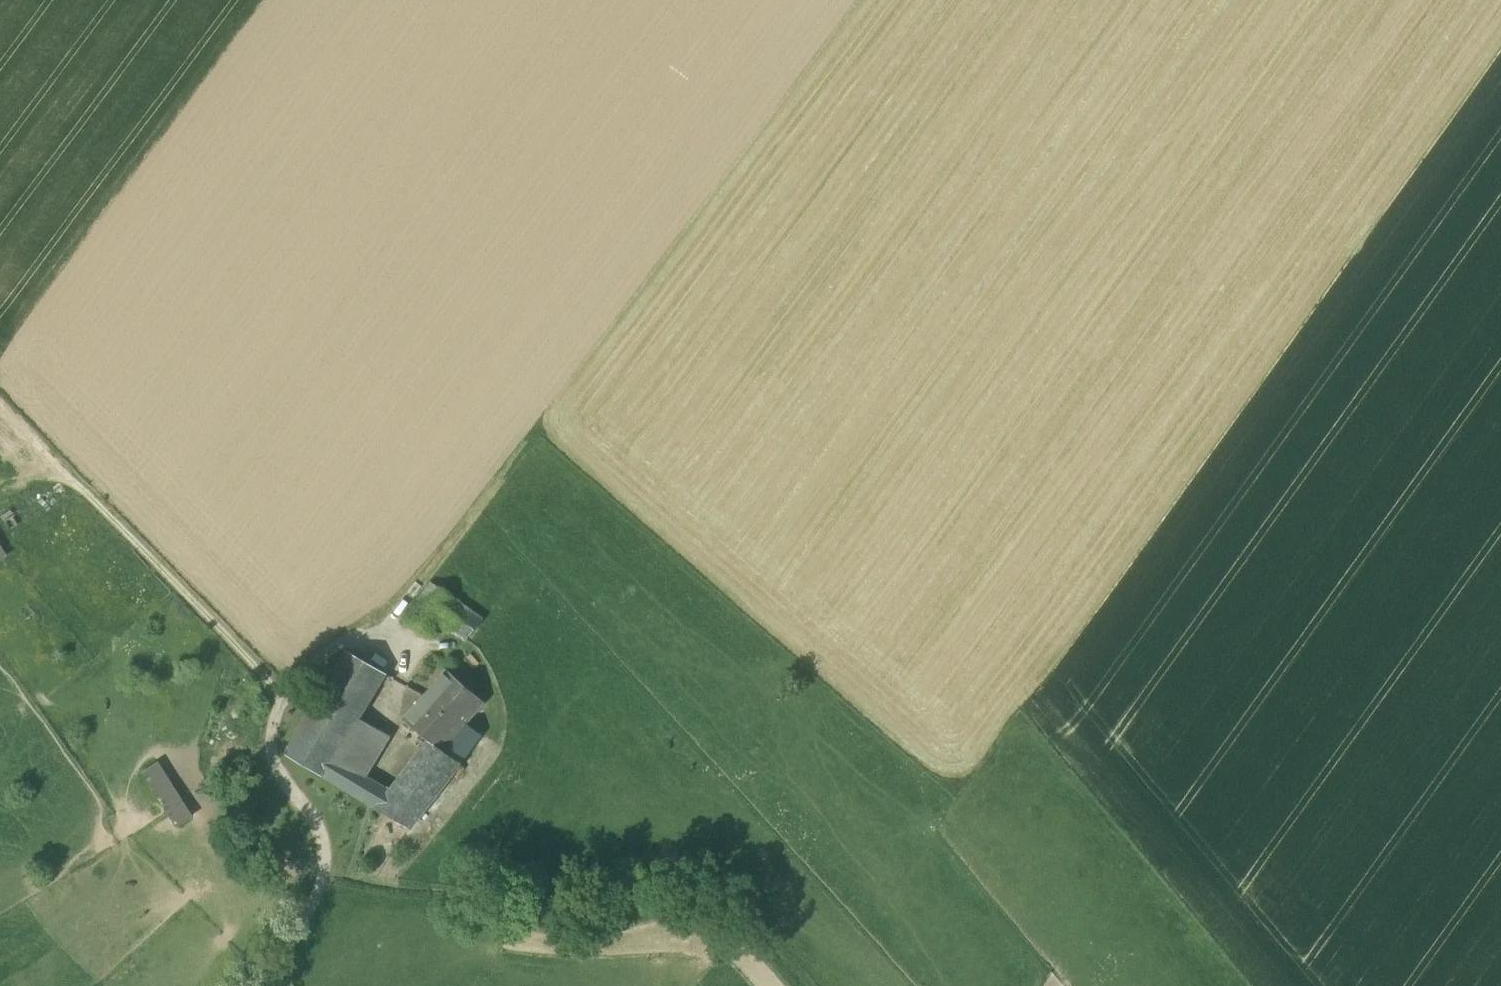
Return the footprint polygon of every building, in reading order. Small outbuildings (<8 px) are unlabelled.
[(440,622),(464,639),(482,618),(430,581),(406,616),(431,633),(440,622)] [(284,754),(320,775),(332,756),(357,716),(383,672),(346,650),(284,754)] [(428,740),(442,751),(466,723),(484,702),(446,670),(402,719),(428,740)] [(390,736),(357,716),(332,756),(366,776),(390,736)] [(366,776),(332,756),(320,775),(410,828),(459,763),(481,735),(466,723),(442,751),(428,740),(390,790),(366,776)] [(194,817),(158,761),(142,772),(177,827),(194,817)]
